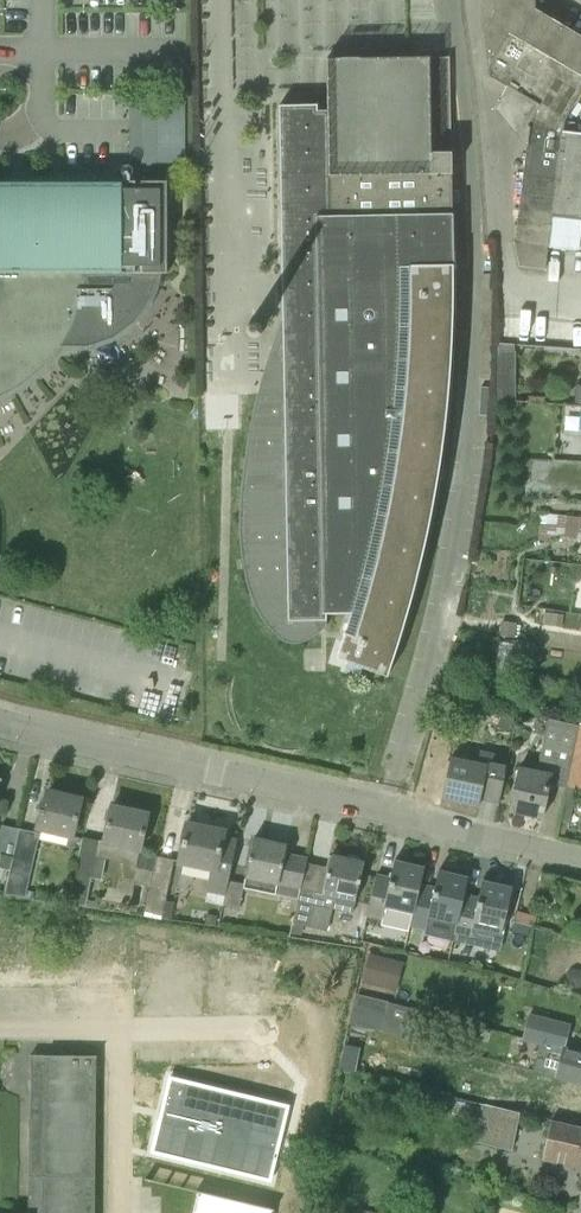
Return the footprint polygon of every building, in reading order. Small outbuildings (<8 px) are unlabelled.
[(553,213),(563,131),(565,121),(580,94),(580,37),(535,10),(535,0),(494,0),(494,16),(483,34),(489,78),(507,88),(498,105),(513,113),(507,121),(527,144),(515,243),(519,264),(544,267),(546,246),(559,248),(580,249),(580,216),(553,213)] [(452,342),(453,319),(454,291),(453,268),(454,268),(450,57),(414,57),(326,59),(327,105),(322,105),(321,99),(280,99),(283,319),(280,325),(275,337),(268,360),(258,394),(256,404),(252,419),(247,448),(243,476),(240,507),(240,522),(241,538),(242,557),(246,578),(248,585),(252,599),(256,608),(263,619),(264,620),(269,627),(278,637),(282,640),(286,642),(291,644),(294,644),(298,643),(304,642),(309,639),(317,635),(321,632),(325,628),(326,627),(326,626),(327,625),(327,620),(327,614),(351,614),(337,659),(388,677),(396,652),(404,626),(411,602),(418,578),(424,552),(429,527),(434,502),(438,477),(444,441),(449,393),(451,367),(452,342)] [(143,100),(145,163),(189,161),(187,98),(143,100)] [(563,131),(553,213),(580,216),(580,134),(563,131)] [(133,274),(135,274),(135,236),(142,236),(142,228),(142,182),(0,181),(0,398),(23,385),(44,368),(62,346),(75,322),(83,296),(85,274),(133,274)] [(249,323),(249,324),(248,324),(248,325),(247,325),(247,326),(246,327),(246,328),(246,329),(246,330),(246,331),(246,332),(246,333),(247,333),(247,334),(247,335),(248,335),(248,336),(249,336),(249,337),(250,337),(251,338),(252,338),(253,338),(254,338),(255,338),(256,338),(257,338),(258,338),(258,337),(259,337),(260,337),(260,336),(261,336),(261,335),(262,334),(262,333),(263,333),(263,332),(263,331),(263,330),(263,329),(263,328),(263,327),(262,327),(262,326),(262,325),(261,325),(261,324),(260,324),(260,323),(259,323),(259,322),(258,322),(257,322),(256,322),(256,321),(255,321),(254,321),(253,321),(253,322),(252,322),(251,322),(250,322),(250,323),(249,323)] [(525,663),(535,664),(538,644),(516,641),(513,664),(513,665),(524,667),(525,663)] [(566,787),(566,786),(579,723),(549,719),(543,744),(538,771),(520,767),(511,811),(543,818),(550,784),(566,787)] [(579,723),(566,786),(580,789),(580,723),(579,723)] [(450,758),(443,798),(480,806),(483,792),(500,796),(508,757),(480,752),(477,763),(450,758)] [(35,830),(72,839),(82,800),(48,792),(44,810),(39,809),(35,830)] [(112,806),(103,844),(139,852),(148,815),(112,806)] [(224,904),(229,880),(237,842),(223,839),(225,832),(187,824),(178,865),(211,871),(207,891),(217,894),(215,902),(224,904)] [(2,825),(0,833),(0,858),(12,861),(19,829),(2,825)] [(19,829),(12,861),(5,894),(26,898),(40,833),(19,829)] [(83,837),(69,903),(86,906),(92,878),(97,857),(100,841),(83,837)] [(254,838),(244,884),(243,888),(244,888),(298,900),(301,889),(308,859),(285,854),(287,845),(254,838)] [(314,905),(353,913),(364,862),(332,855),(323,894),(301,889),(298,900),(293,924),(310,927),(314,905)] [(175,902),(166,900),(175,860),(157,856),(145,912),(163,916),(163,913),(173,914),(175,902)] [(386,907),(413,913),(420,891),(425,867),(395,860),(390,885),(376,881),(368,916),(383,919),(386,907)] [(430,917),(457,923),(464,901),(469,877),(439,870),(434,894),(420,891),(413,913),(411,926),(427,929),(430,917)] [(240,909),(244,888),(243,888),(244,884),(229,880),(224,904),(223,905),(240,909)] [(474,926),(503,933),(513,887),(483,880),(478,904),(464,901),(457,923),(455,936),(471,939),(474,926)] [(372,948),(364,978),(398,988),(406,958),(372,948)] [(388,1002),(357,994),(350,1024),(382,1032),(388,1002)] [(520,1033),(553,1040),(557,1018),(525,1011),(520,1033)] [(563,1046),(556,1075),(580,1082),(580,1051),(563,1046)] [(96,1056),(30,1056),(29,1212),(95,1212),(96,1056)] [(297,1109),(179,1081),(161,1155),(279,1184),(297,1109)] [(519,1112),(484,1103),(482,1103),(475,1142),(510,1150),(519,1112)] [(551,1119),(542,1159),(580,1168),(580,1127),(551,1119)] [(275,1201),(197,1183),(190,1212),(273,1212),(275,1201)]
